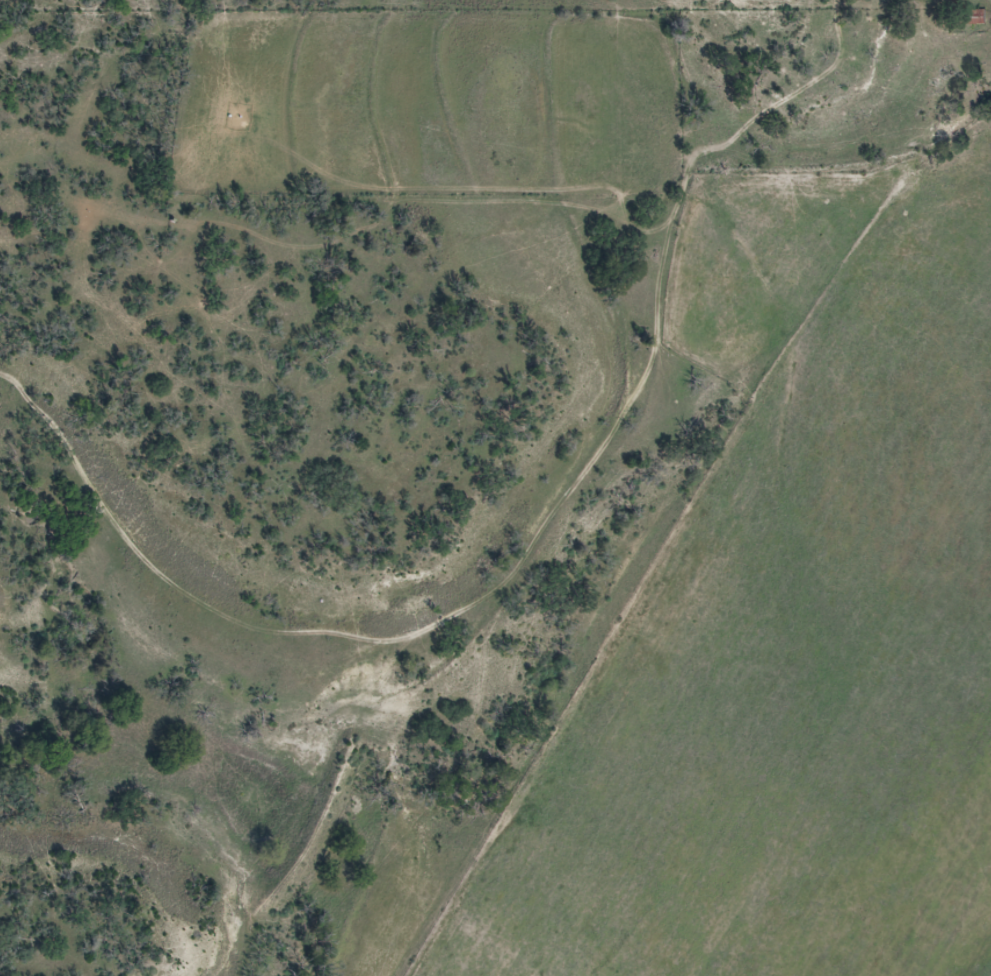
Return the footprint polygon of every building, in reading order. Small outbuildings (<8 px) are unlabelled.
[(990,24),(990,9),(966,9),(966,24),(990,24)]
